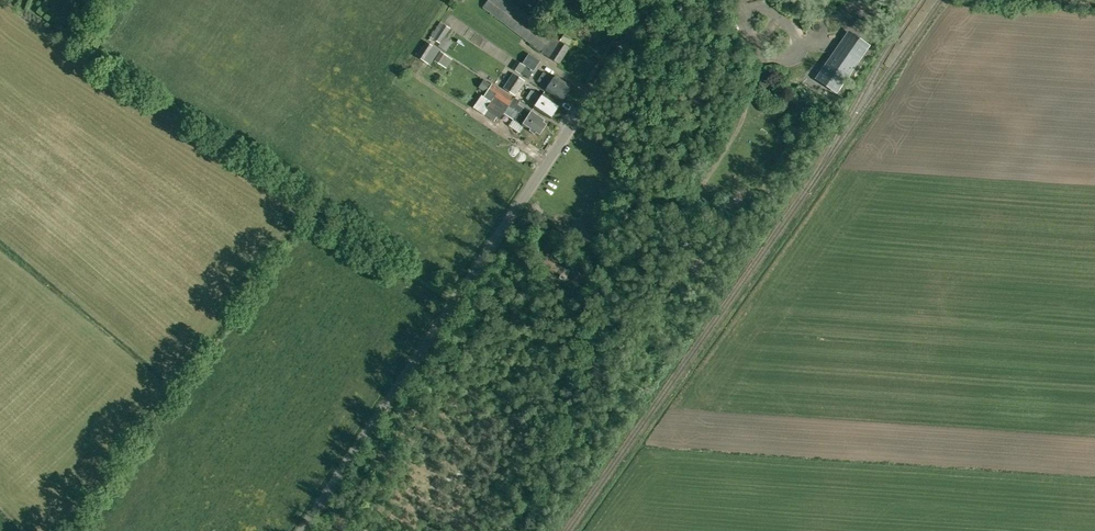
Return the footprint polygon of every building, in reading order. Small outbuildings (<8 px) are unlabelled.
[(508,0),(489,0),(484,7),(543,51),(555,35),(508,0)] [(534,10),(544,18),(556,0),(540,0),(534,10)] [(443,24),(434,39),(440,44),(450,28),(443,24)] [(570,47),(569,47),(574,40),(564,34),(560,41),(554,37),(542,52),(560,63),(570,47)] [(836,50),(817,78),(836,91),(868,45),(853,35),(841,53),(836,50)] [(437,47),(432,44),(427,41),(417,56),(430,64),(440,49),(437,47)] [(448,50),(441,60),(451,66),(458,55),(448,50)] [(440,51),(434,60),(439,63),(445,54),(440,51)] [(522,63),(534,71),(541,60),(529,53),(522,63)] [(533,72),(525,67),(525,66),(517,60),(512,68),(520,73),(521,72),(529,77),(533,72)] [(544,72),(541,76),(568,93),(572,86),(555,76),(554,78),(544,72)] [(508,80),(520,88),(525,80),(513,73),(508,80)] [(563,101),(568,93),(541,76),(538,81),(548,87),(546,90),(563,101)] [(764,76),(758,83),(765,89),(771,82),(764,76)] [(520,88),(508,80),(503,87),(515,95),(520,88)] [(492,85),(487,92),(528,118),(543,129),(548,122),(532,111),(533,110),(519,102),(520,100),(515,97),(493,83),(492,85)] [(532,90),(529,94),(555,111),(560,104),(543,93),(541,96),(532,90)] [(481,95),(476,104),(487,110),(484,115),(494,121),(497,117),(500,119),(504,113),(513,119),(509,125),(520,132),(524,126),(539,136),(543,129),(528,118),(487,92),(483,97),(481,95)] [(555,111),(529,94),(526,98),(536,104),(534,108),(550,118),(555,111)] [(528,245),(527,255),(526,257),(539,259),(541,247),(528,245)]
